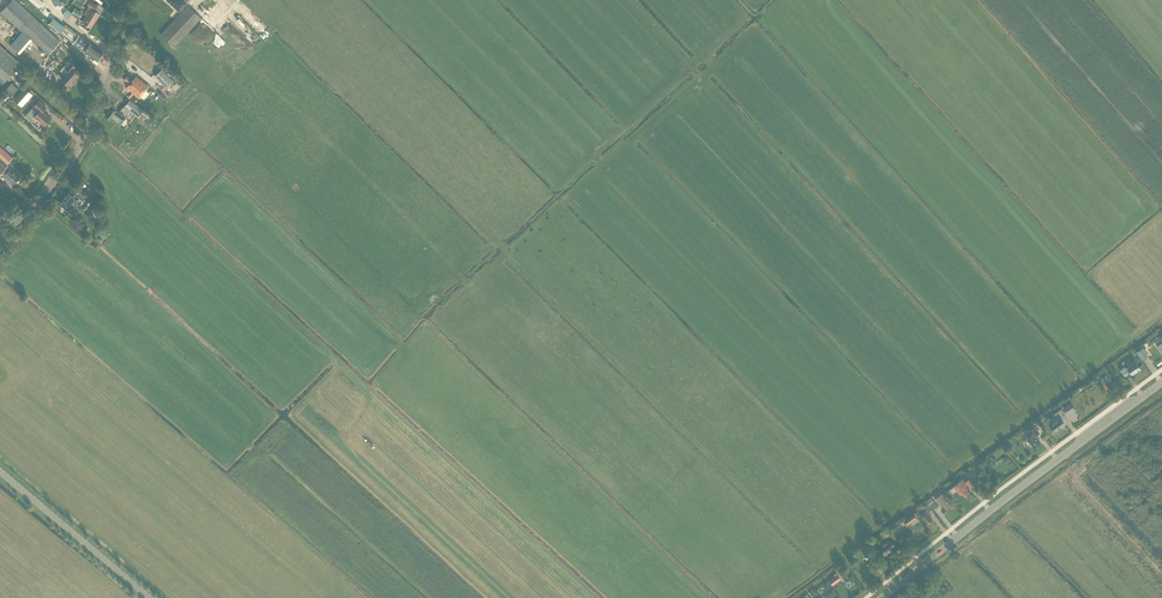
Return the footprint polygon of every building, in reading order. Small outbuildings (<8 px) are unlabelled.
[(31,39),(48,55),(61,41),(16,0),(11,0),(1,12),(23,31),(31,39)] [(179,11),(187,2),(186,0),(167,0),(179,11)] [(209,5),(244,37),(257,24),(230,0),(213,0),(209,5)] [(96,5),(90,1),(88,4),(89,5),(84,13),(87,15),(83,22),(91,27),(95,19),(96,19),(100,13),(93,9),(96,5)] [(188,5),(161,34),(174,46),(201,17),(188,5)] [(66,11),(72,15),(76,11),(70,6),(66,11)] [(195,31),(206,39),(213,29),(202,21),(195,31)] [(93,45),(90,43),(66,24),(59,32),(73,42),(71,45),(82,53),(86,48),(99,59),(103,54),(93,47),(92,46),(93,45)] [(31,39),(23,31),(11,44),(19,52),(31,39)] [(2,84),(20,63),(0,45),(0,83),(2,84)] [(73,69),(75,66),(71,62),(66,68),(69,70),(61,78),(69,85),(79,74),(73,69)] [(23,68),(16,72),(20,77),(26,72),(23,68)] [(168,88),(174,81),(162,69),(155,75),(168,88)] [(134,80),(128,75),(125,79),(131,83),(128,87),(141,98),(150,86),(136,76),(134,80)] [(13,91),(19,83),(14,79),(9,87),(13,91)] [(33,94),(25,86),(13,99),(22,107),(33,94)] [(3,95),(7,99),(12,94),(9,90),(3,95)] [(179,96),(173,102),(175,105),(181,99),(179,96)] [(143,110),(130,99),(125,106),(138,117),(143,110)] [(43,110),(46,107),(39,100),(34,106),(39,111),(34,116),(44,125),(50,117),(43,110)] [(115,108),(113,106),(112,107),(111,106),(105,114),(119,125),(125,117),(115,109),(115,108)] [(8,166),(9,165),(7,163),(13,158),(0,146),(0,174),(1,173),(3,170),(6,173),(4,175),(13,183),(20,176),(11,168),(10,168),(8,166)] [(66,196),(62,201),(64,203),(62,206),(68,211),(71,207),(77,213),(80,210),(82,206),(80,204),(83,200),(81,199),(85,193),(90,197),(95,190),(90,186),(88,185),(83,191),(76,185),(74,187),(72,190),(71,190),(67,194),(65,196),(66,196)] [(1151,357),(1145,349),(1139,353),(1145,361),(1151,357)] [(1132,374),(1141,369),(1135,360),(1132,362),(1133,363),(1127,367),(1128,367),(1126,368),(1125,367),(1121,369),(1125,375),(1129,373),(1128,372),(1130,371),(1132,374)] [(1109,379),(1107,374),(1098,381),(1105,390),(1108,387),(1105,382),(1109,379)] [(1075,409),(1070,402),(1063,407),(1068,414),(1075,409)] [(1055,431),(1065,424),(1062,419),(1067,415),(1062,408),(1055,414),(1057,417),(1055,418),(1056,420),(1050,424),(1055,431)] [(1032,433),(1027,438),(1025,440),(1024,443),(1026,445),(1029,445),(1031,444),(1034,448),(1041,443),(1036,435),(1039,433),(1034,426),(1029,430),(1032,433)] [(1008,452),(1005,456),(1012,461),(1015,457),(1008,452)] [(974,475),(970,469),(966,472),(970,478),(974,475)] [(974,485),(969,479),(965,482),(963,479),(954,486),(960,494),(962,493),(965,496),(969,492),(967,490),(970,488),(974,485)] [(946,497),(943,493),(935,499),(940,506),(942,504),(946,509),(950,505),(945,498),(946,497)] [(938,507),(933,500),(929,503),(934,510),(938,507)] [(927,523),(933,519),(928,512),(931,510),(926,504),(923,507),(926,510),(920,514),(927,523)] [(917,518),(914,513),(904,520),(908,525),(917,518)] [(890,538),(879,547),(885,555),(892,550),(897,546),(893,541),(899,537),(895,530),(890,534),(892,537),(891,538),(890,538)] [(877,552),(873,546),(867,551),(871,557),(877,552)] [(834,590),(826,596),(828,597),(841,597),(834,590)]
